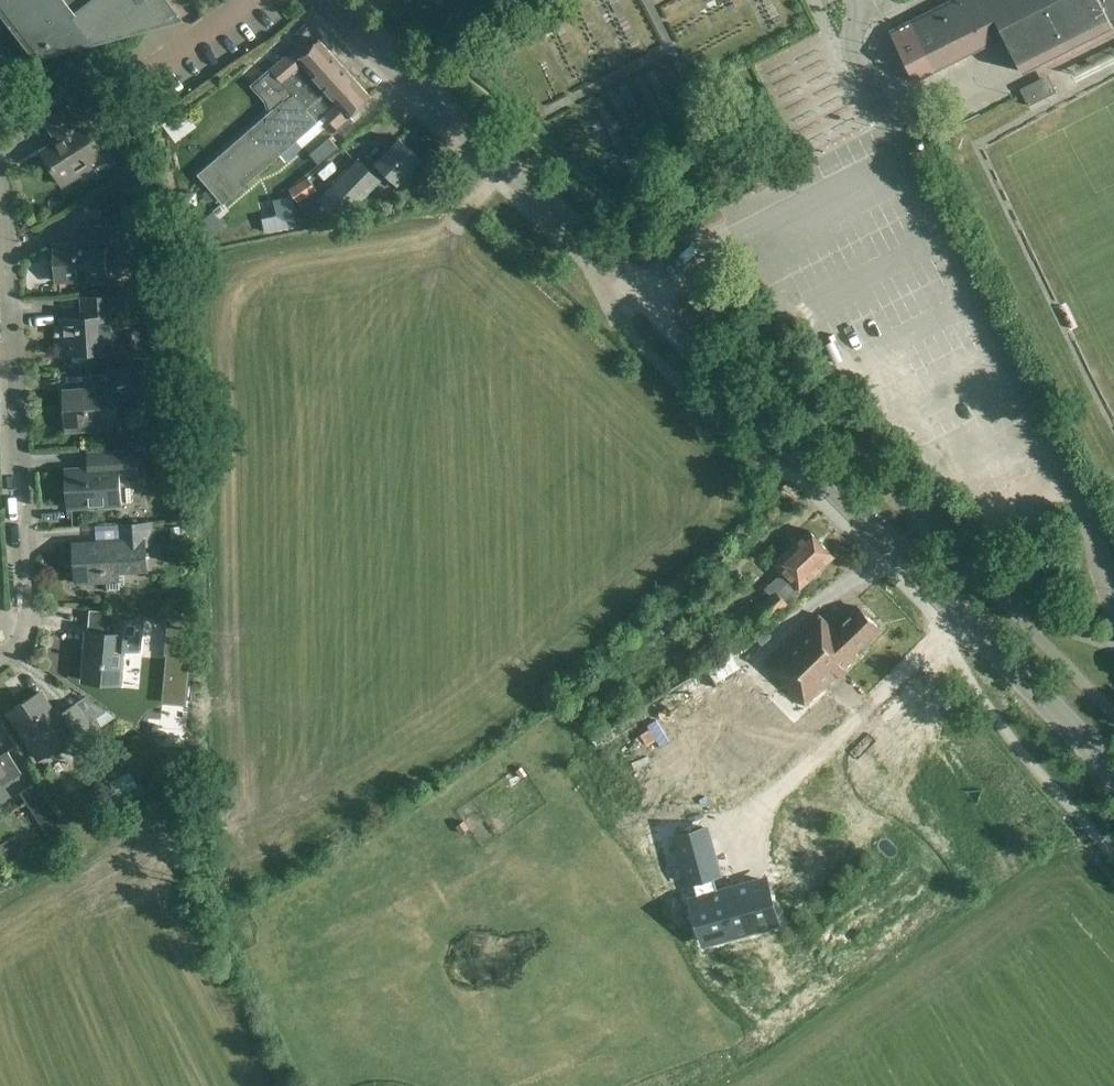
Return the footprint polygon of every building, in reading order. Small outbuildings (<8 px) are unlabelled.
[(37,53),(168,18),(164,0),(0,0),(0,5),(37,53)] [(1022,72),(1113,26),(1113,25),(1113,0),(948,0),(917,15),(908,20),(934,73),(1005,37),(1022,72)] [(267,114),(233,143),(202,169),(219,188),(351,74),(321,39),(312,46),(305,39),(263,76),(251,86),(266,101),(268,113),(267,114)] [(229,200),(291,146),(326,115),(340,132),(354,120),(351,115),(371,98),(351,74),(219,188),(229,200)] [(1048,74),(1021,88),(1029,105),(1057,91),(1048,74)] [(42,149),(63,185),(93,167),(90,162),(105,153),(84,118),(78,122),(68,106),(46,119),(58,140),(42,149)] [(387,173),(397,183),(404,189),(416,176),(409,170),(422,158),(402,138),(371,170),(359,159),(320,199),(341,219),(387,173)] [(308,177),(290,190),(299,202),(317,190),(308,177)] [(102,203),(103,218),(117,217),(116,202),(102,203)] [(58,245),(60,281),(104,278),(103,255),(120,254),(118,225),(85,227),(86,243),(58,245)] [(117,327),(115,296),(89,298),(90,318),(62,320),(64,354),(99,351),(99,361),(132,359),(131,349),(130,326),(117,327)] [(118,397),(134,397),(148,396),(147,385),(153,384),(152,367),(145,368),(145,369),(115,371),(116,387),(66,390),(68,430),(101,428),(101,422),(119,421),(118,397)] [(70,469),(73,507),(118,505),(117,482),(139,480),(138,449),(97,451),(98,467),(70,469)] [(74,544),(77,583),(107,581),(107,573),(148,571),(147,546),(153,546),(152,523),(122,525),(122,541),(74,544)] [(757,608),(763,615),(769,621),(802,591),(799,588),(834,556),(809,529),(774,562),(784,572),(766,589),(771,595),(757,608)] [(820,615),(768,665),(808,704),(824,688),(859,654),(856,652),(880,628),(859,607),(835,630),(820,615)] [(111,634),(88,632),(83,681),(120,684),(123,650),(139,652),(142,622),(112,619),(111,634)] [(187,650),(187,628),(171,627),(170,650),(187,650)] [(708,667),(717,681),(741,665),(732,651),(708,667)] [(179,684),(177,703),(188,705),(190,685),(179,684)] [(40,692),(9,713),(39,758),(66,740),(74,752),(96,738),(75,705),(56,717),(40,692)] [(2,786),(22,773),(7,750),(0,755),(0,783),(2,786)] [(759,867),(689,896),(708,943),(778,914),(759,867)]
